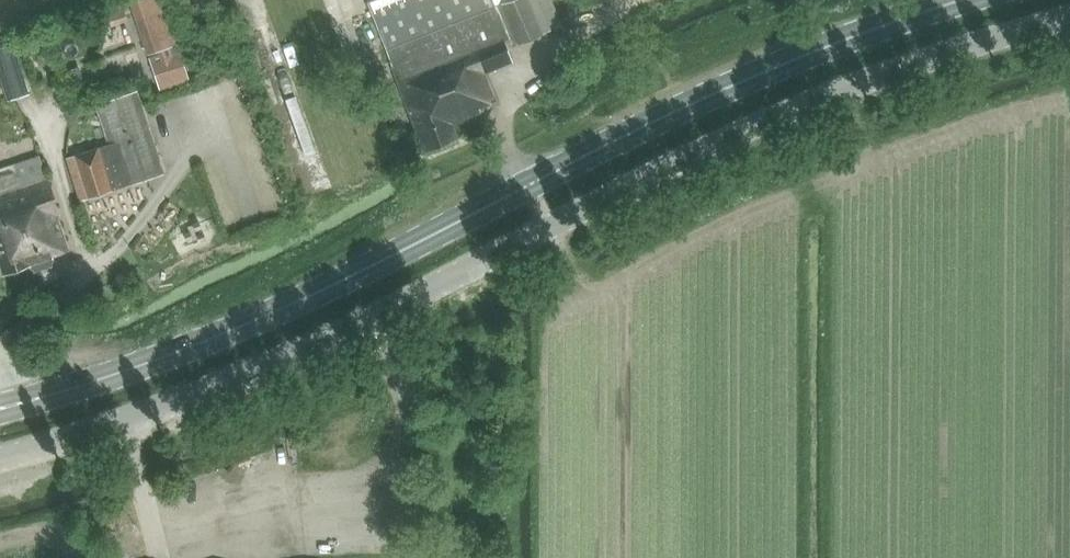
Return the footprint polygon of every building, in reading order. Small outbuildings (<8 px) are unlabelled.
[(130,1),(136,19),(147,52),(149,58),(161,91),(189,81),(178,48),(176,43),(165,9),(162,0),(132,0),(130,1)] [(397,79),(502,37),(507,48),(561,25),(551,0),(368,0),(397,79)] [(397,79),(423,150),(423,151),(458,137),(457,137),(452,122),(481,111),(479,107),(496,100),(484,72),(512,61),(507,48),(502,37),(397,79)] [(0,48),(0,63),(12,100),(29,94),(13,44),(0,48)] [(67,157),(80,200),(163,174),(135,91),(97,103),(111,144),(98,149),(98,147),(67,157)] [(3,274),(29,265),(34,270),(51,265),(52,258),(51,255),(68,250),(57,215),(59,214),(40,157),(0,170),(0,265),(3,274)]
